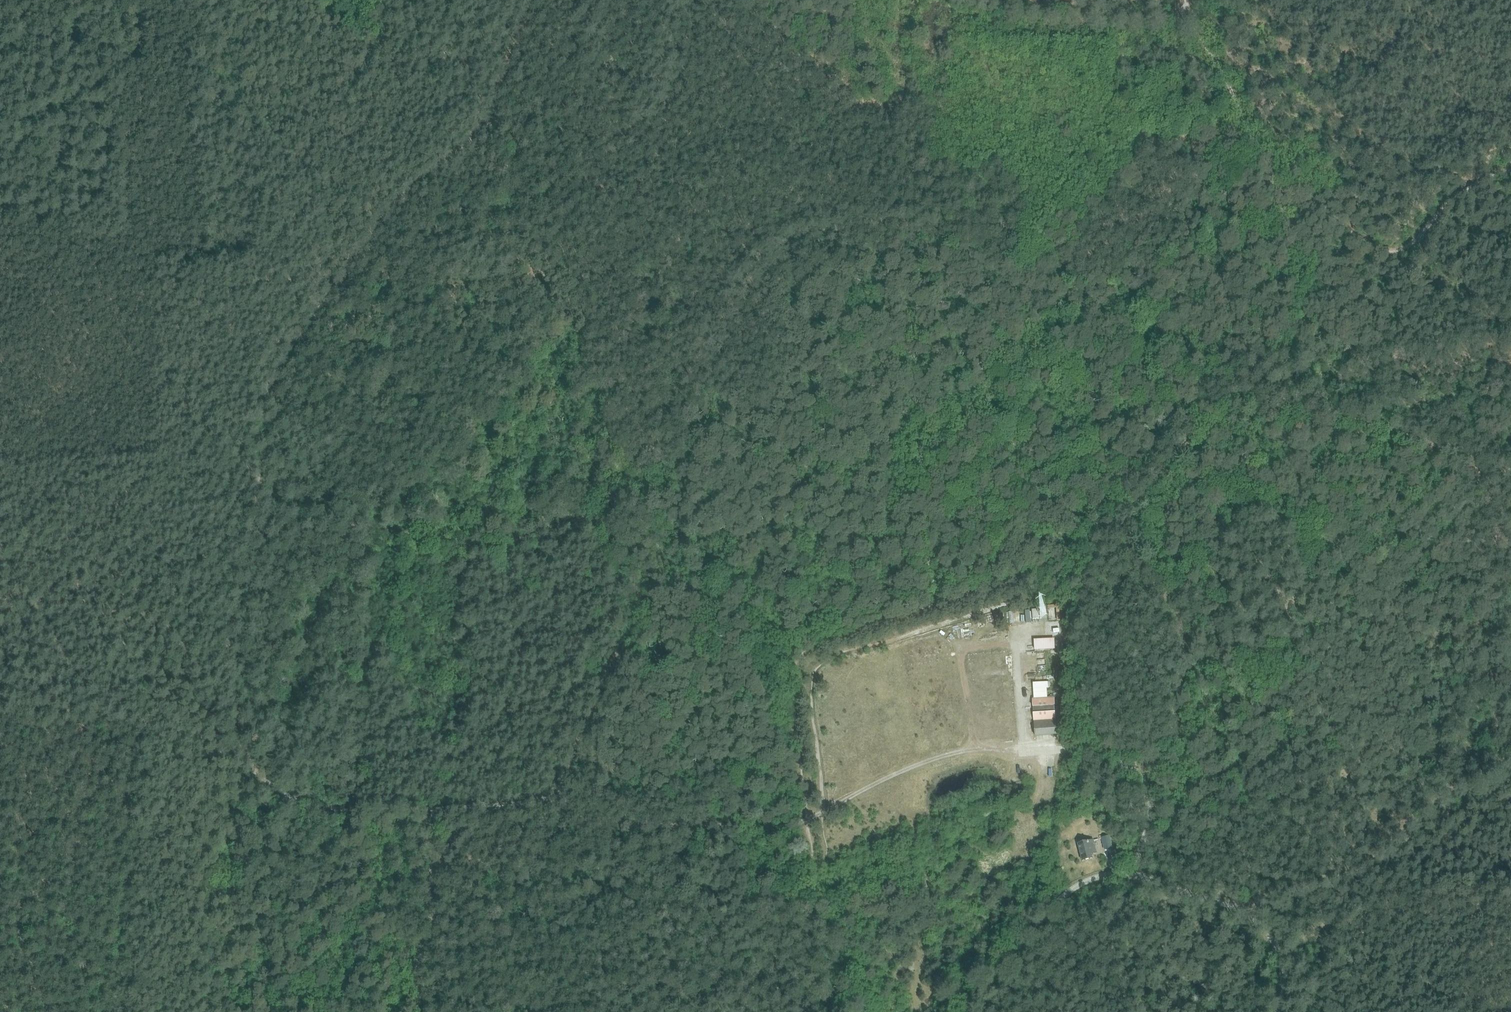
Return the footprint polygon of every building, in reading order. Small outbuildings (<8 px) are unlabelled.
[(1034,722),(1035,736),(1057,735),(1056,720),(1034,722)] [(1099,831),(1107,825),(1101,820),(1092,829),(1097,834),(1099,831)] [(1069,824),(1067,824),(1065,824),(1064,823),(1058,824),(1059,832),(1069,831),(1069,824)] [(1112,845),(1111,842),(1110,835),(1101,838),(1104,850),(1112,848),(1116,847),(1116,844),(1112,845)] [(1092,854),(1097,853),(1093,839),(1077,844),(1082,862),(1093,859),(1092,854)]
